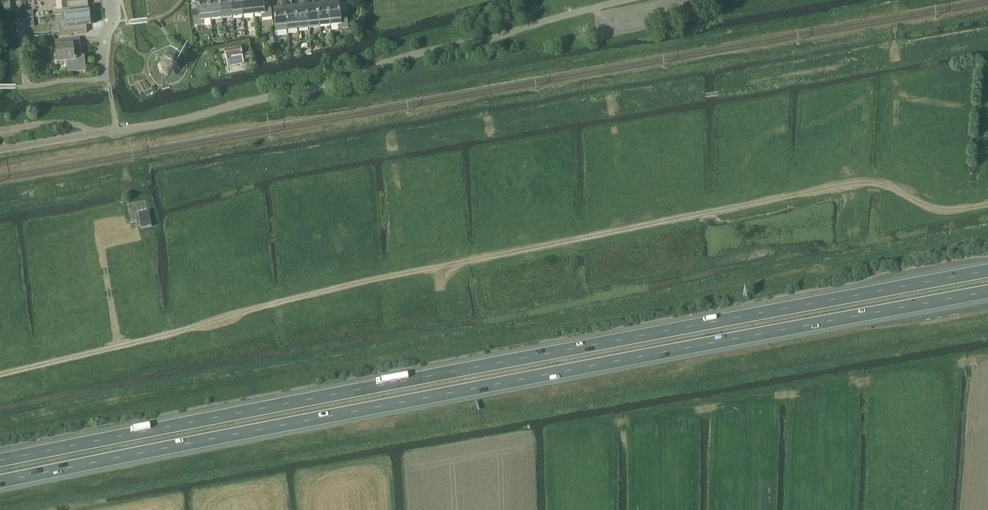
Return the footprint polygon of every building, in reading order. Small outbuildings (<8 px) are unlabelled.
[(62,11),(88,8),(88,1),(93,1),(93,0),(61,0),(62,11)] [(208,0),(198,0),(198,3),(191,4),(194,26),(203,25),(203,21),(210,21),(208,0)] [(210,21),(221,19),(219,0),(208,0),(210,21)] [(221,19),(232,18),(230,0),(219,0),(221,19)] [(232,18),(243,17),(241,0),(230,0),(232,18)] [(243,17),(253,16),(251,0),(241,0),(243,17)] [(253,16),(261,15),(261,19),(271,17),(269,0),(251,0),(253,16)] [(284,0),(277,0),(277,3),(278,3),(279,9),(273,10),(276,32),(287,31),(284,0)] [(287,31),(297,30),(295,7),(290,8),(290,2),(290,1),(290,0),(284,0),(287,31)] [(295,7),(297,30),(308,29),(305,0),(299,0),(299,1),(300,1),(300,7),(295,7)] [(308,29),(319,28),(316,5),(312,5),(312,0),(305,0),(308,29)] [(316,5),(319,28),(330,27),(327,0),(321,0),(322,4),(316,5)] [(330,27),(340,26),(341,29),(348,28),(347,13),(340,14),(339,2),(333,3),(333,0),(327,0),(330,27)] [(3,2),(4,12),(11,11),(10,1),(3,2)] [(60,23),(61,35),(87,33),(86,26),(91,26),(90,11),(64,14),(65,23),(60,23)] [(78,58),(77,53),(81,53),(80,39),(55,41),(58,64),(66,63),(67,73),(86,71),(85,58),(78,58)] [(243,61),(241,54),(240,48),(225,51),(227,67),(243,64),(243,61)] [(248,53),(241,54),(243,61),(250,60),(248,53)] [(158,66),(160,73),(162,75),(165,76),(167,77),(173,76),(178,69),(176,61),(170,58),(162,59),(160,63),(158,66)] [(138,214),(139,221),(140,230),(151,228),(151,227),(148,212),(138,214)]
